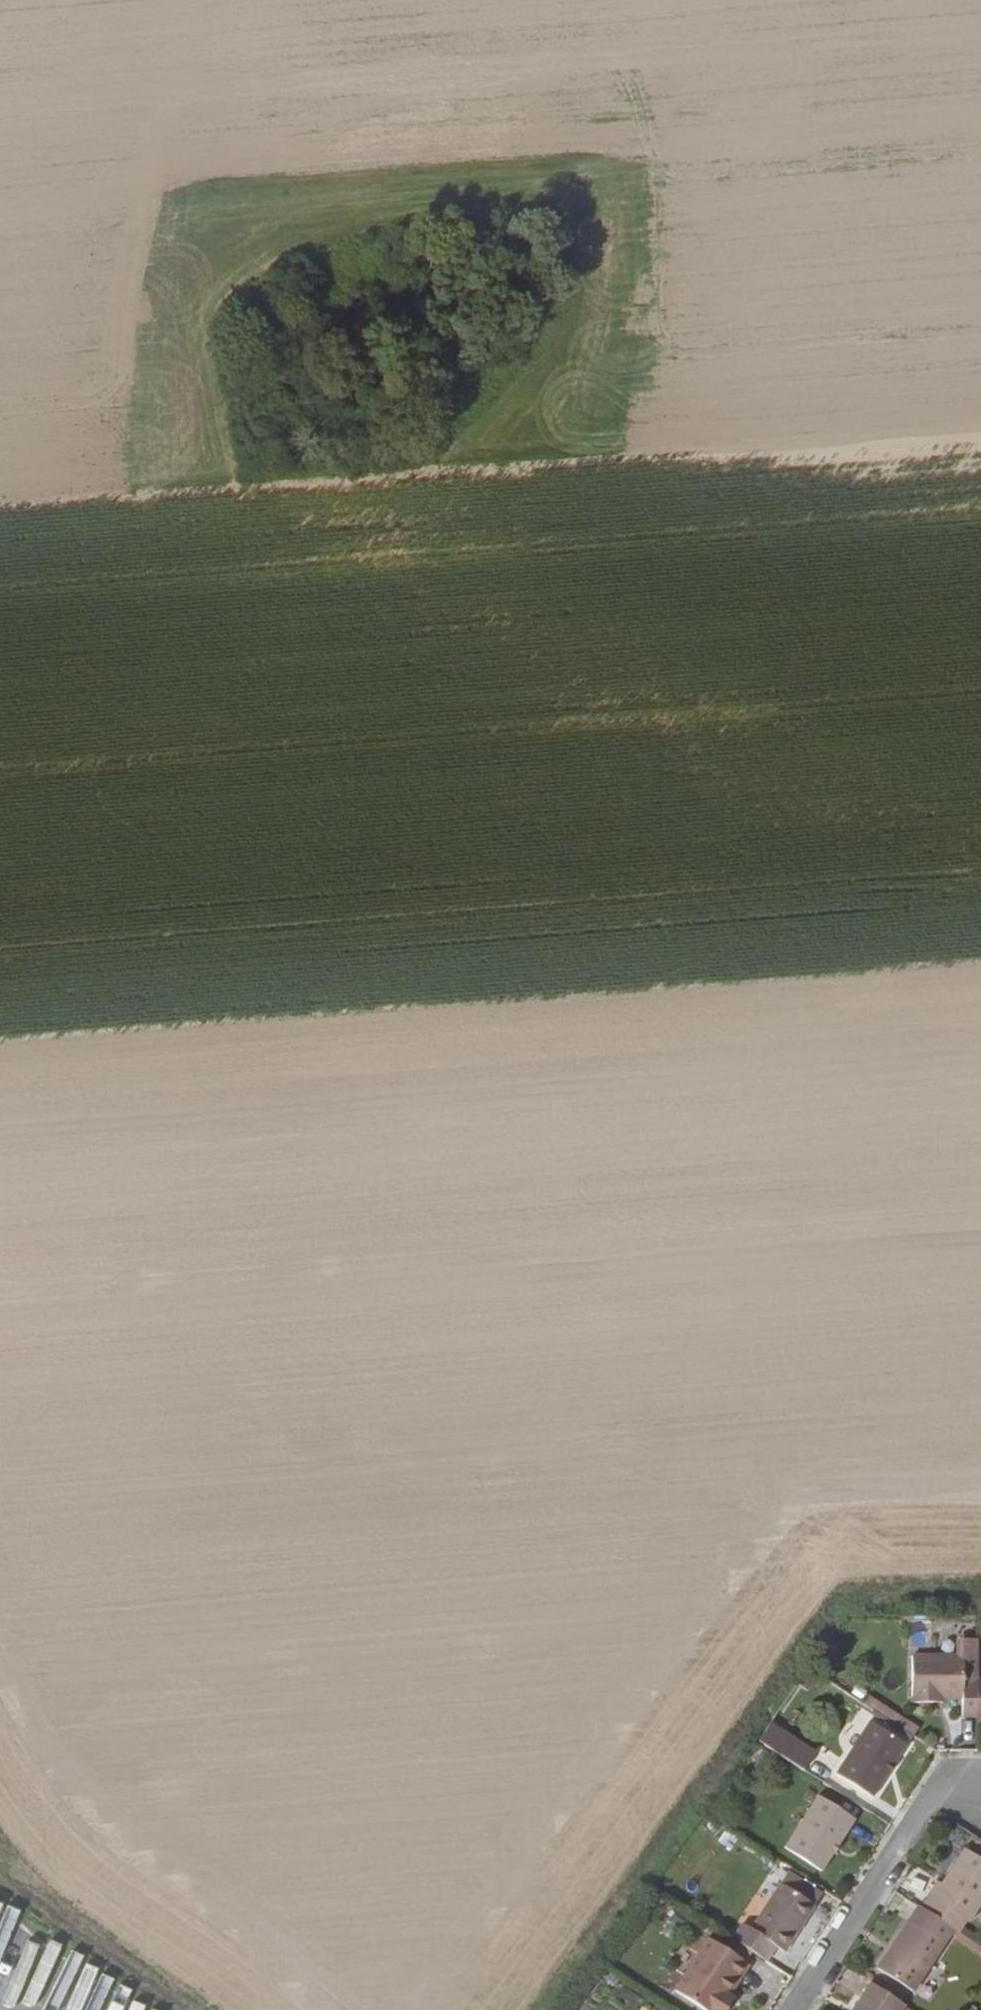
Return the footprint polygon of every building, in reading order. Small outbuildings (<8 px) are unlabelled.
[(912,1656),(911,1702),(933,1703),(933,1698),(942,1698),(962,1698),(961,1716),(976,1716),(977,1681),(977,1640),(963,1640),(962,1656),(912,1656)] [(864,1703),(911,1734),(915,1727),(868,1697),(864,1703)] [(868,1722),(835,1774),(872,1797),(905,1745),(868,1722)] [(782,1757),(794,1740),(769,1724),(757,1740),(782,1757)] [(782,1757),(801,1769),(812,1752),(794,1740),(782,1757)] [(817,1796),(784,1848),(821,1872),(854,1819),(817,1796)] [(928,1895),(920,1907),(953,1929),(959,1933),(967,1920),(969,1921),(980,1903),(980,1860),(964,1849),(942,1885),(936,1881),(928,1895)] [(745,1920),(732,1940),(766,1961),(779,1940),(787,1946),(813,1906),(779,1885),(754,1924),(745,1920)] [(920,1907),(910,1921),(909,1920),(877,1969),(912,1991),(953,1929),(920,1907)] [(728,1996),(725,1994),(745,1962),(714,1943),(681,1996),(704,2009),(720,2009),(728,1996)] [(725,1994),(728,1996),(749,1965),(745,1962),(725,1994)] [(870,1983),(853,2009),(901,2009),(904,2005),(870,1983)]
